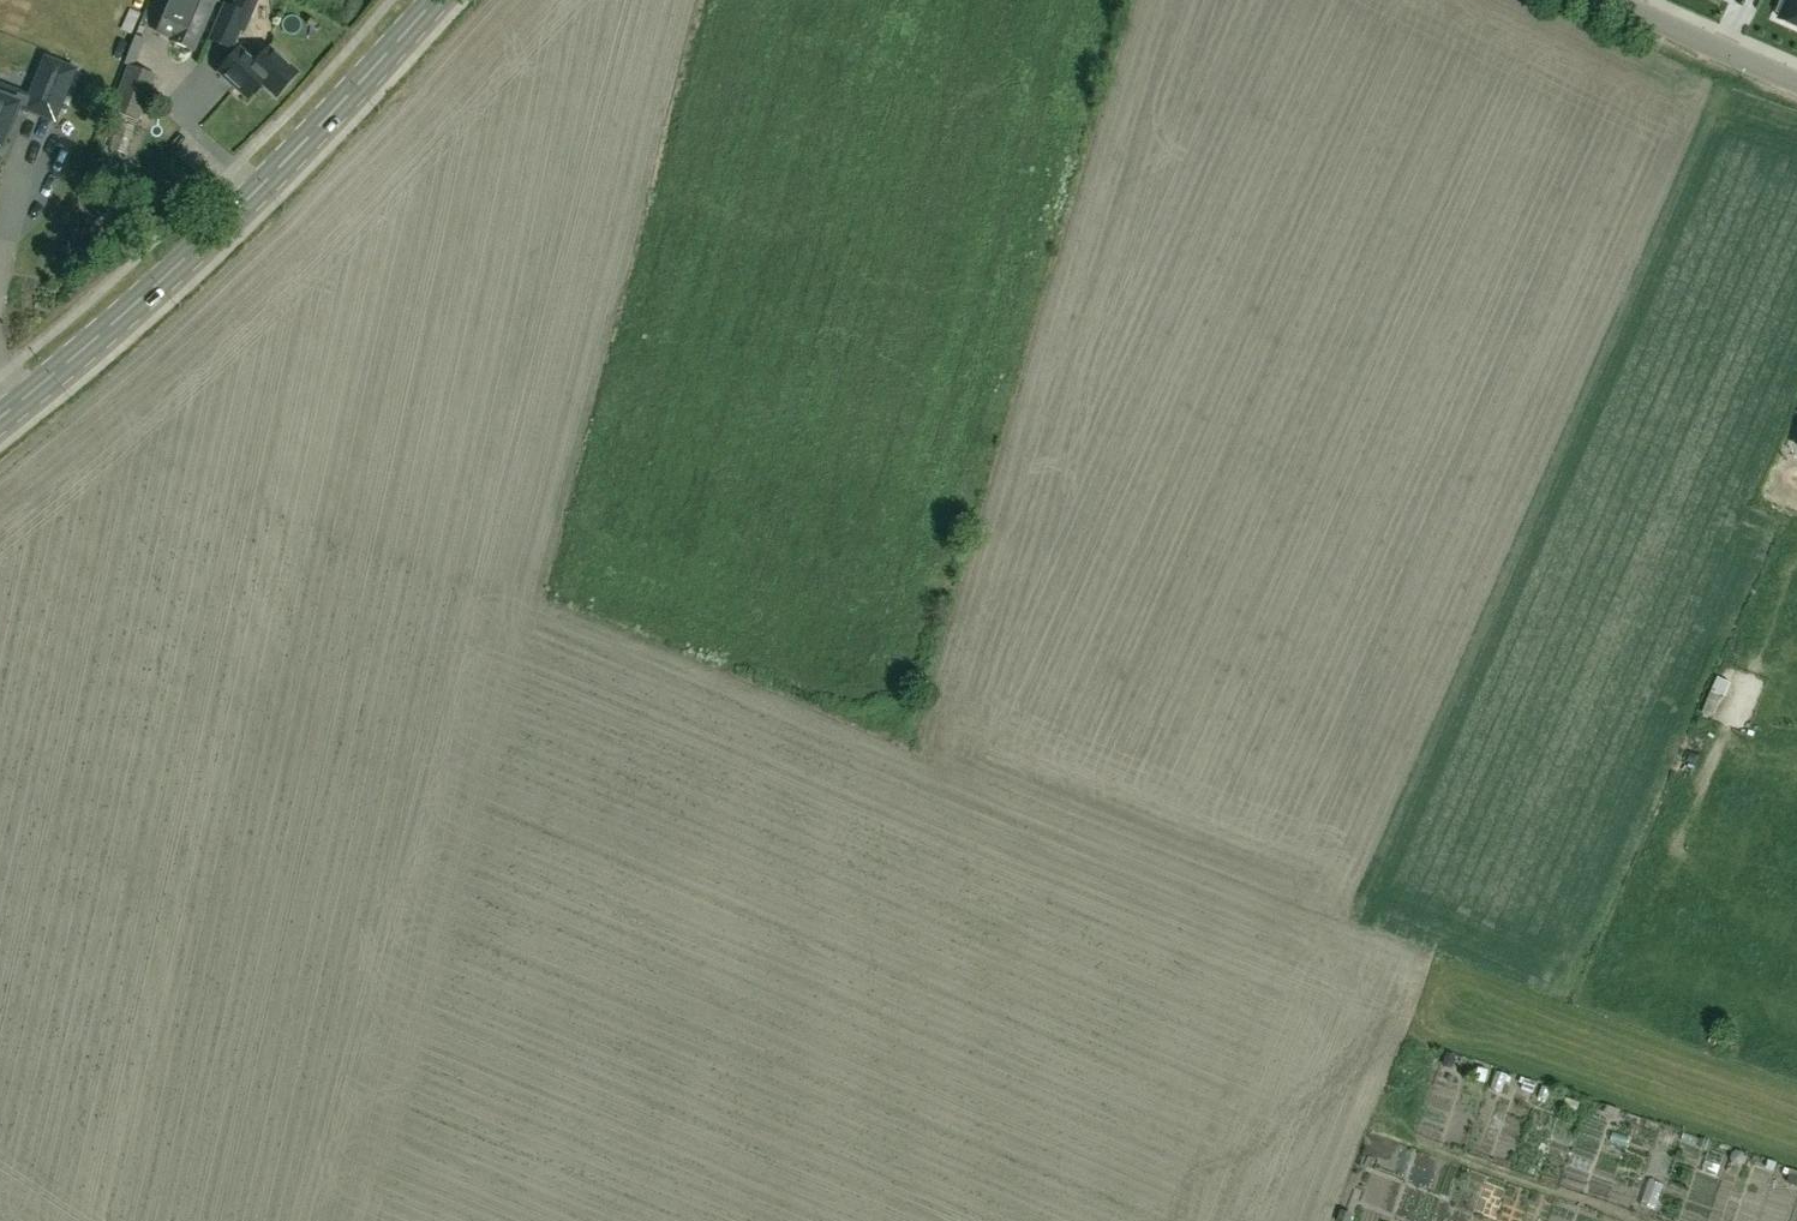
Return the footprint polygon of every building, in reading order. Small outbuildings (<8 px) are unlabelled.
[(213,9),(210,8),(214,0),(169,0),(155,33),(168,39),(167,41),(193,53),(213,9)] [(231,48),(239,29),(243,31),(257,0),(226,0),(209,39),(231,48)] [(1777,11),(1782,13),(1779,18),(1796,26),(1796,0),(1783,0),(1777,11)] [(240,48),(217,73),(235,89),(249,73),(275,96),(297,73),(269,48),(255,63),(240,48)] [(139,122),(155,76),(128,66),(112,112),(139,122)] [(0,85),(0,143),(4,145),(22,101),(58,115),(69,86),(41,75),(33,95),(21,91),(22,89),(4,82),(2,86),(0,85)]
